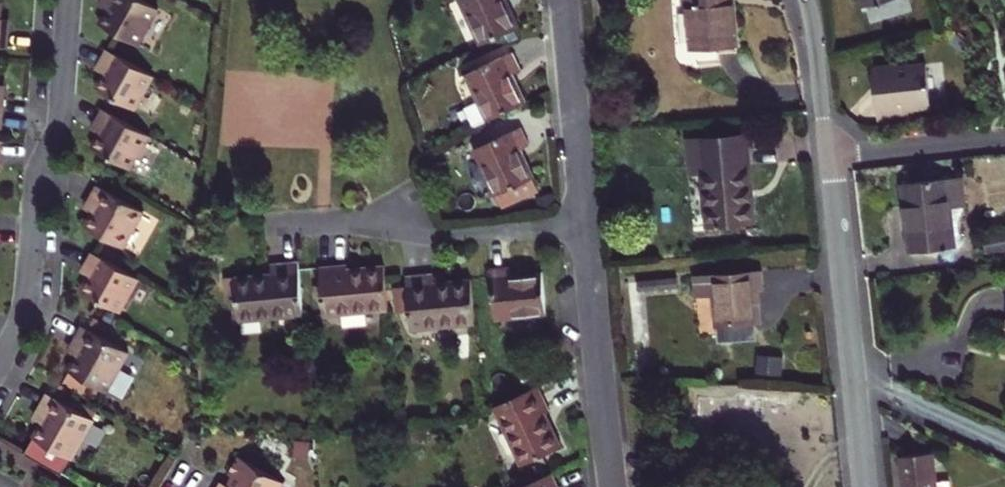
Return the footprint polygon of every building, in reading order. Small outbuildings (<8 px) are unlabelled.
[(158,9),(142,0),(109,0),(104,8),(108,10),(100,24),(138,45),(158,9)] [(109,0),(103,0),(100,6),(104,8),(109,0)] [(482,45),(518,28),(505,0),(461,0),(482,45)] [(731,0),(682,0),(683,5),(688,5),(692,51),(736,47),(731,0)] [(1,19),(0,25),(0,32),(8,32),(9,19),(1,19)] [(7,48),(8,32),(0,32),(0,48),(7,48)] [(952,41),(962,50),(969,43),(959,34),(952,41)] [(134,110),(153,76),(108,50),(100,64),(104,66),(101,72),(105,74),(97,88),(134,110)] [(481,103),(489,121),(525,104),(511,76),(521,71),(513,53),(467,75),(481,103)] [(877,103),(879,120),(916,116),(915,108),(931,107),(926,66),(909,68),(909,64),(873,68),(875,85),(880,90),(882,102),(877,103)] [(489,121),(481,103),(467,109),(475,128),(489,121)] [(130,169),(149,136),(104,110),(96,123),(100,126),(96,131),(100,134),(93,148),(130,169)] [(475,149),(503,209),(539,192),(519,150),(529,145),(520,128),(475,149)] [(708,225),(753,221),(746,136),(689,141),(691,162),(703,161),(708,225)] [(961,177),(902,184),(910,253),(955,248),(955,245),(957,245),(959,243),(960,242),(961,240),(959,222),(965,207),(961,177)] [(123,248),(144,212),(98,186),(90,200),(94,202),(89,211),(93,213),(85,227),(123,248)] [(89,211),(94,202),(90,200),(85,209),(89,211)] [(1004,249),(1004,234),(987,237),(989,252),(1004,249)] [(120,312),(139,279),(93,253),(85,266),(89,268),(86,274),(90,277),(82,291),(120,312)] [(325,312),(325,314),(389,309),(386,268),(349,271),(348,265),(321,268),(322,285),(325,312)] [(227,303),(232,302),(238,302),(240,320),(304,314),(299,267),(272,269),(273,276),(236,279),(236,277),(224,278),(227,303)] [(496,319),(547,314),(543,275),(512,277),(511,267),(491,269),(496,319)] [(714,295),(717,327),(756,323),(753,292),(763,291),(761,272),(695,278),(697,296),(714,295)] [(398,313),(410,312),(412,328),(476,322),(472,282),(436,285),(435,274),(407,277),(408,286),(395,288),(398,313)] [(310,286),(313,313),(325,312),(322,285),(310,286)] [(129,352),(83,326),(75,341),(83,345),(76,356),(69,370),(70,371),(89,382),(106,392),(129,352)] [(83,345),(75,341),(69,352),(76,356),(83,345)] [(785,359),(759,359),(759,374),(785,374),(785,359)] [(89,382),(70,371),(62,384),(81,395),(89,382)] [(524,379),(530,390),(538,386),(543,384),(538,373),(524,379)] [(538,386),(530,390),(495,407),(523,465),(560,447),(544,414),(550,411),(538,386)] [(94,420),(48,394),(40,408),(48,413),(42,424),(34,438),(26,454),(62,474),(94,420)] [(48,413),(40,408),(34,419),(42,424),(48,413)] [(949,481),(937,483),(933,453),(900,457),(904,486),(950,486),(949,481)] [(284,484),(240,458),(229,477),(235,480),(231,486),(283,486),(284,484)] [(552,473),(524,486),(559,486),(552,473)]
